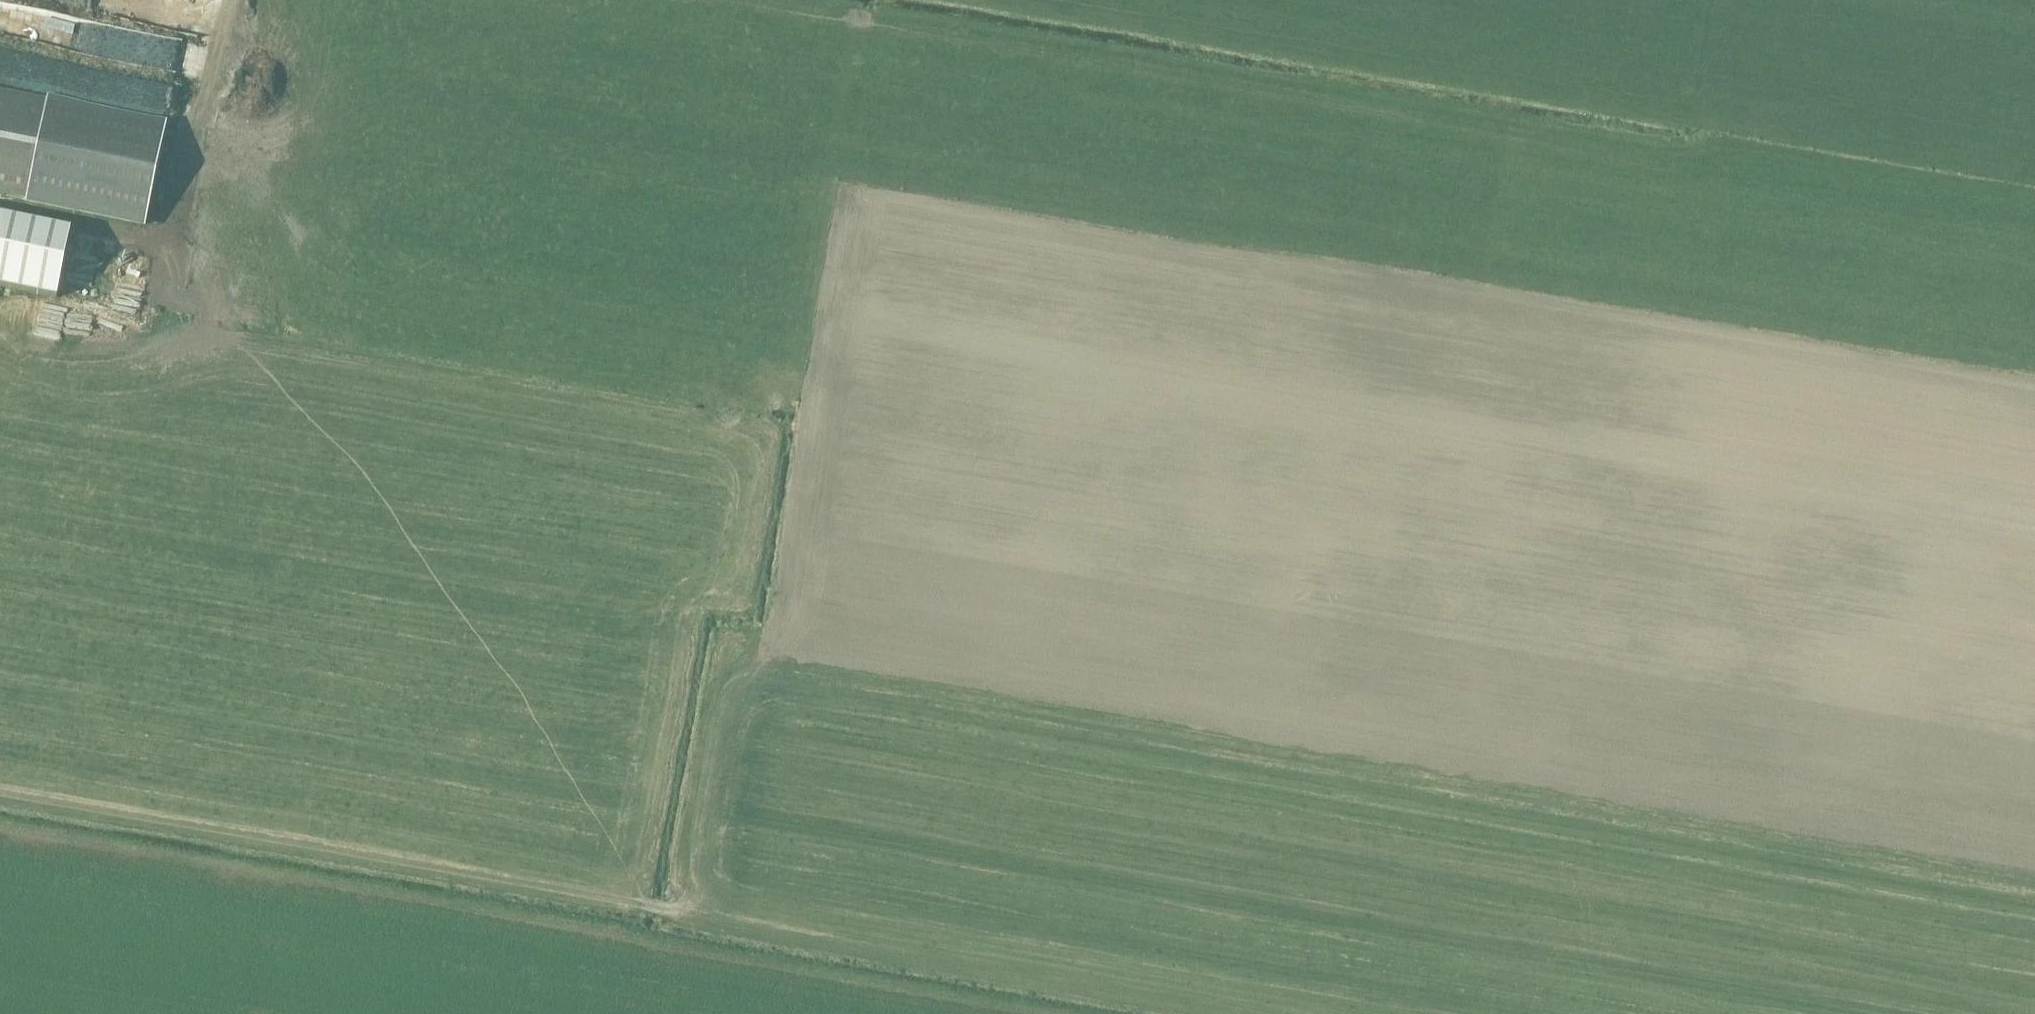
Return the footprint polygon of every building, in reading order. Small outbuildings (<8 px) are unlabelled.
[(148,121),(0,90),(0,195),(127,221),(148,121)] [(55,297),(68,230),(0,216),(0,286),(55,297)]
